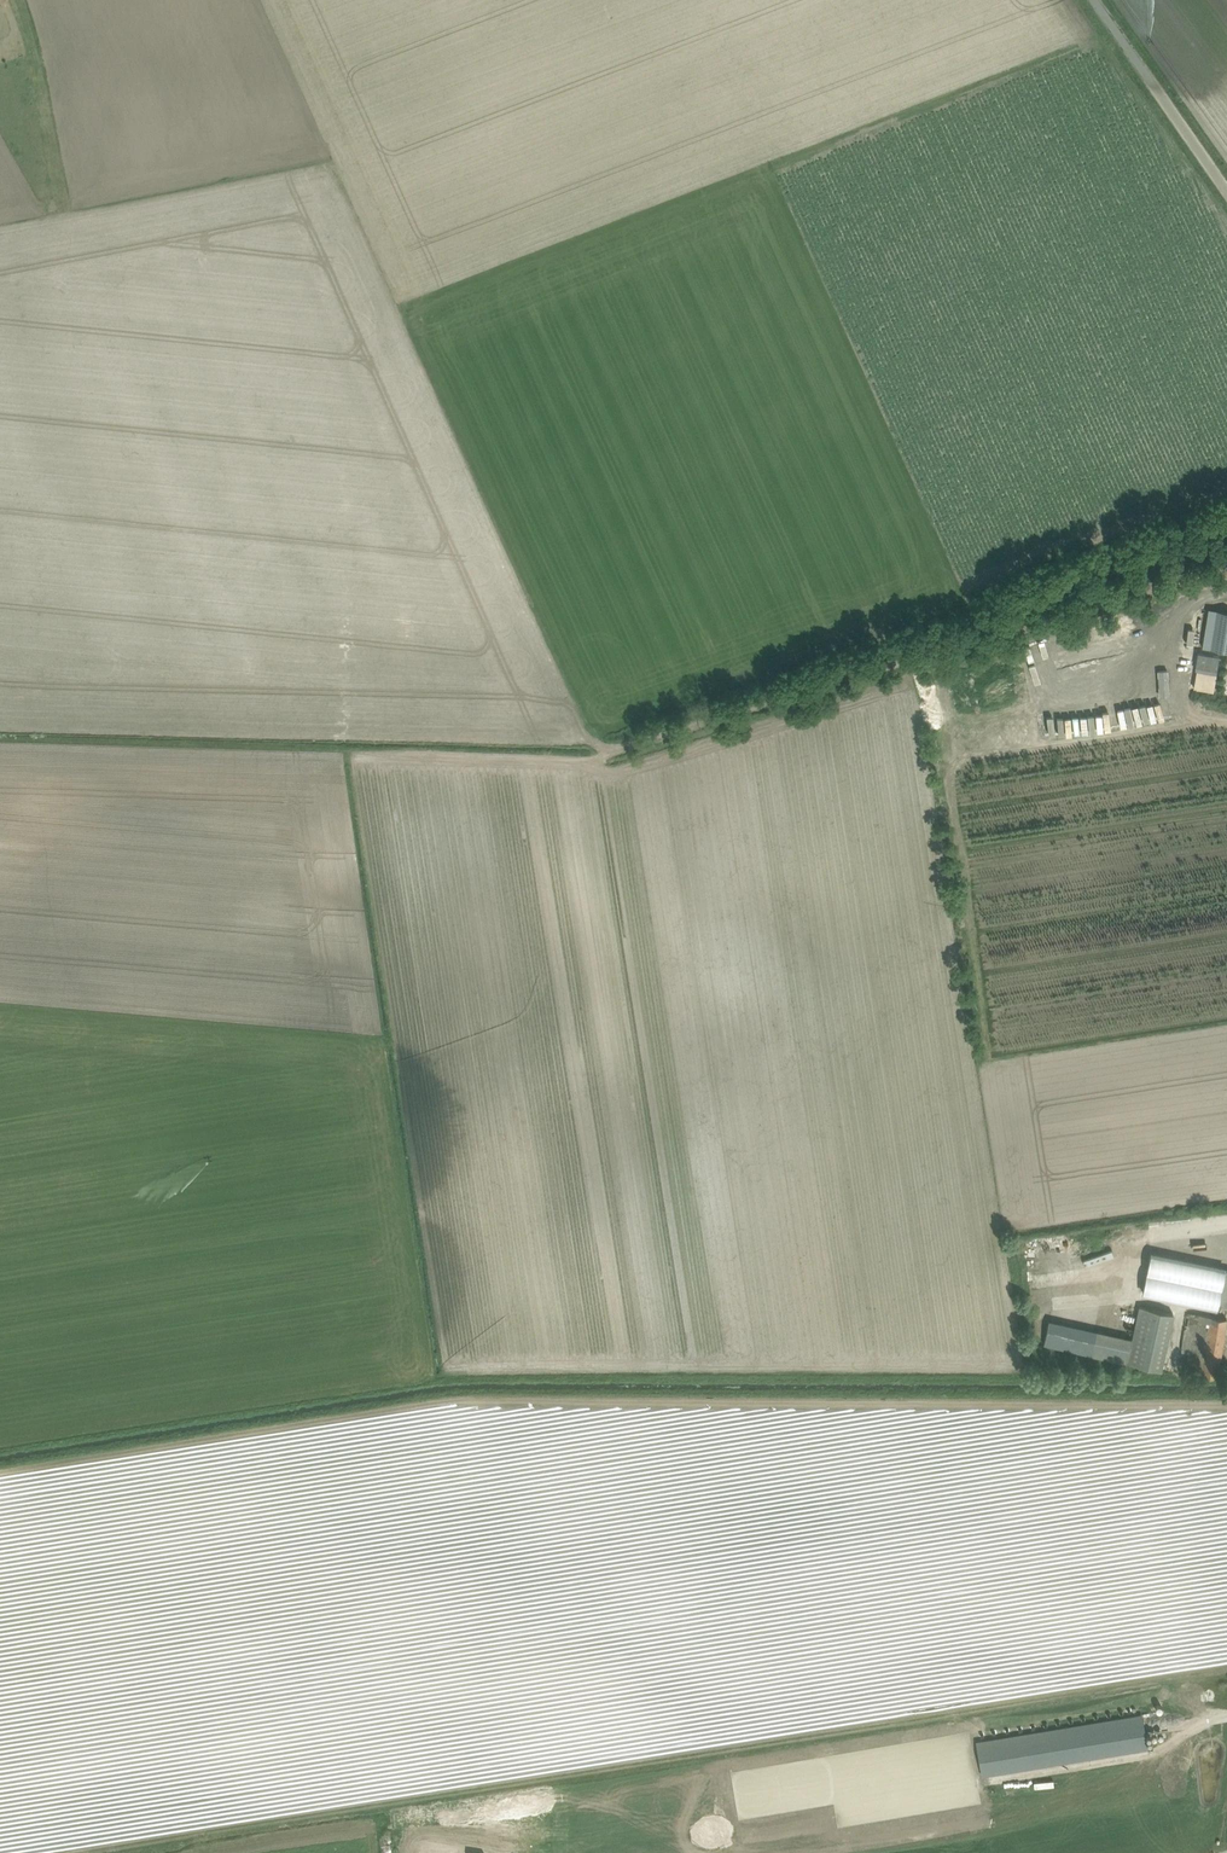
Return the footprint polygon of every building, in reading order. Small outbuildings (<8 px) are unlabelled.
[(1211,609),(1205,647),(1226,650),(1226,612),(1211,609)] [(1190,687),(1211,690),(1217,654),(1196,650),(1190,687)] [(1226,1268),(1225,1272),(1150,1257),(1143,1291),(1218,1306),(1219,1303),(1226,1305),(1226,1268)] [(1093,1355),(1161,1370),(1174,1314),(1139,1306),(1136,1319),(1103,1312),(1093,1355)] [(1194,1313),(1184,1371),(1218,1377),(1226,1321),(1226,1318),(1194,1313)] [(977,1741),(982,1775),(1148,1748),(1142,1714),(977,1741)]
